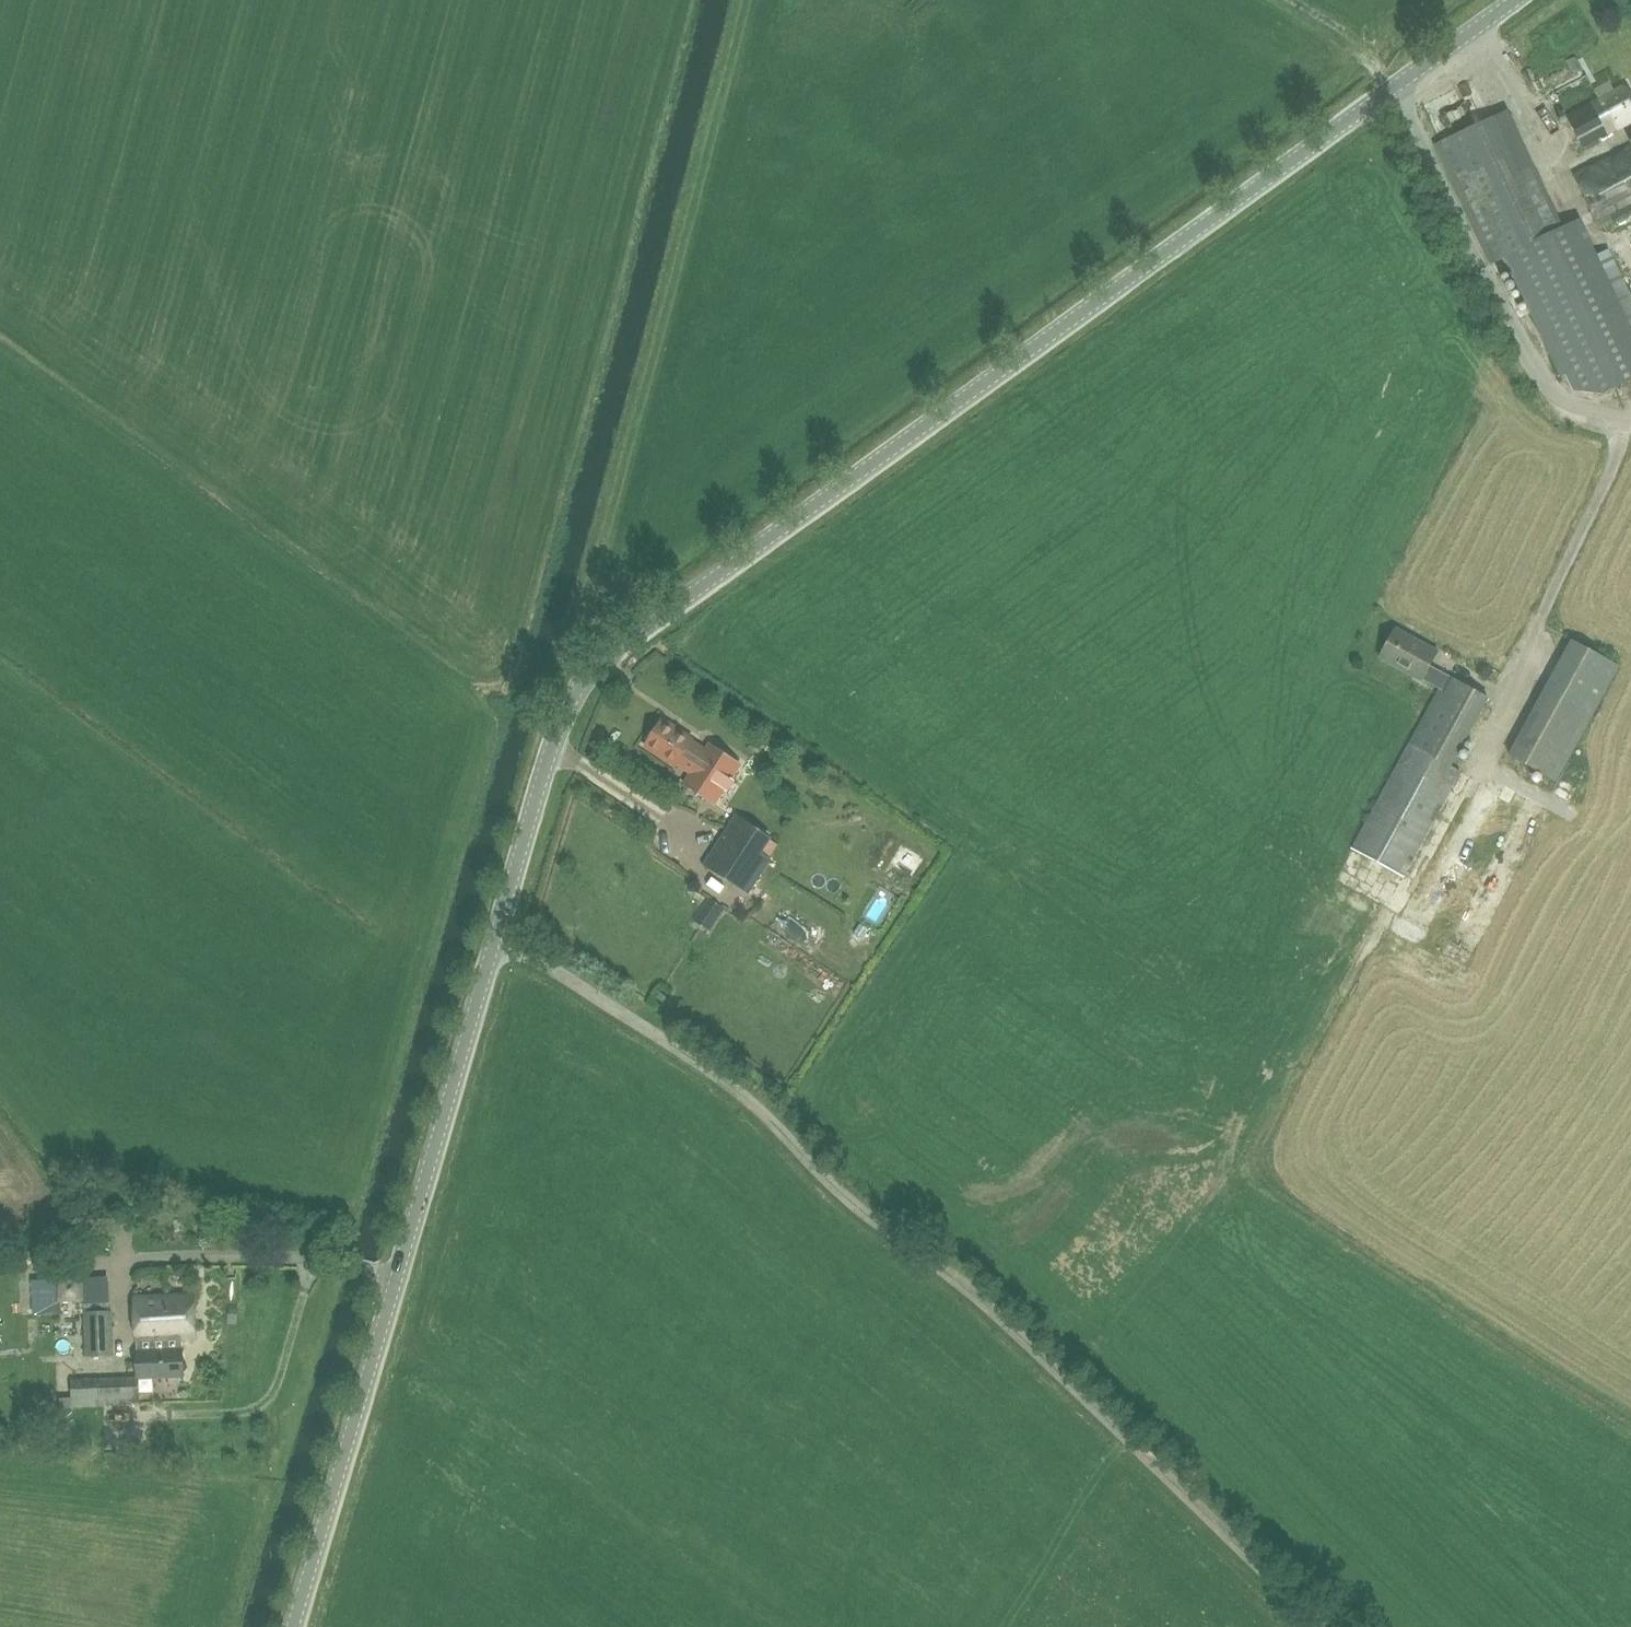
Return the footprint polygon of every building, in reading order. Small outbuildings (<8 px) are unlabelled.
[(1581,146),(1630,120),(1630,92),(1627,85),(1566,117),(1581,146)] [(1549,236),(1548,235),(1493,116),(1433,145),(1490,264),(1507,256),(1549,236)] [(1575,180),(1597,226),(1630,209),(1630,154),(1575,180)] [(1549,236),(1507,256),(1571,392),(1598,399),(1630,382),(1630,296),(1610,250),(1609,250),(1608,249),(1585,259),(1570,225),(1548,235),(1549,236)] [(1351,847),(1402,876),(1461,770),(1451,765),(1490,696),(1449,675),(1429,664),(1436,650),(1395,627),(1379,656),(1421,679),(1421,678),(1438,687),(1351,847)] [(1572,645),(1511,758),(1557,783),(1618,670),(1572,645)] [(662,719),(645,745),(674,764),(688,774),(682,782),(715,803),(740,765),(708,743),(705,747),(691,738),(662,719)] [(738,813),(705,865),(735,884),(759,848),(766,837),(768,833),(738,813)] [(776,844),(766,837),(759,848),(770,854),(776,844)] [(652,861),(646,877),(659,882),(665,865),(652,861)] [(868,930),(859,924),(853,933),(863,939),(868,930)] [(53,1302),(52,1271),(27,1272),(28,1303),(53,1302)] [(85,1301),(84,1275),(58,1277),(58,1279),(59,1302),(85,1301)] [(192,1293),(133,1296),(135,1341),(136,1341),(137,1350),(181,1349),(180,1340),(181,1340),(194,1339),(192,1293)] [(85,1312),(84,1312),(86,1356),(113,1355),(111,1311),(109,1311),(85,1312)] [(137,1376),(71,1380),(72,1406),(72,1407),(109,1405),(139,1403),(138,1378),(183,1376),(182,1357),(181,1349),(137,1350),(136,1350),(136,1360),(137,1376)]
